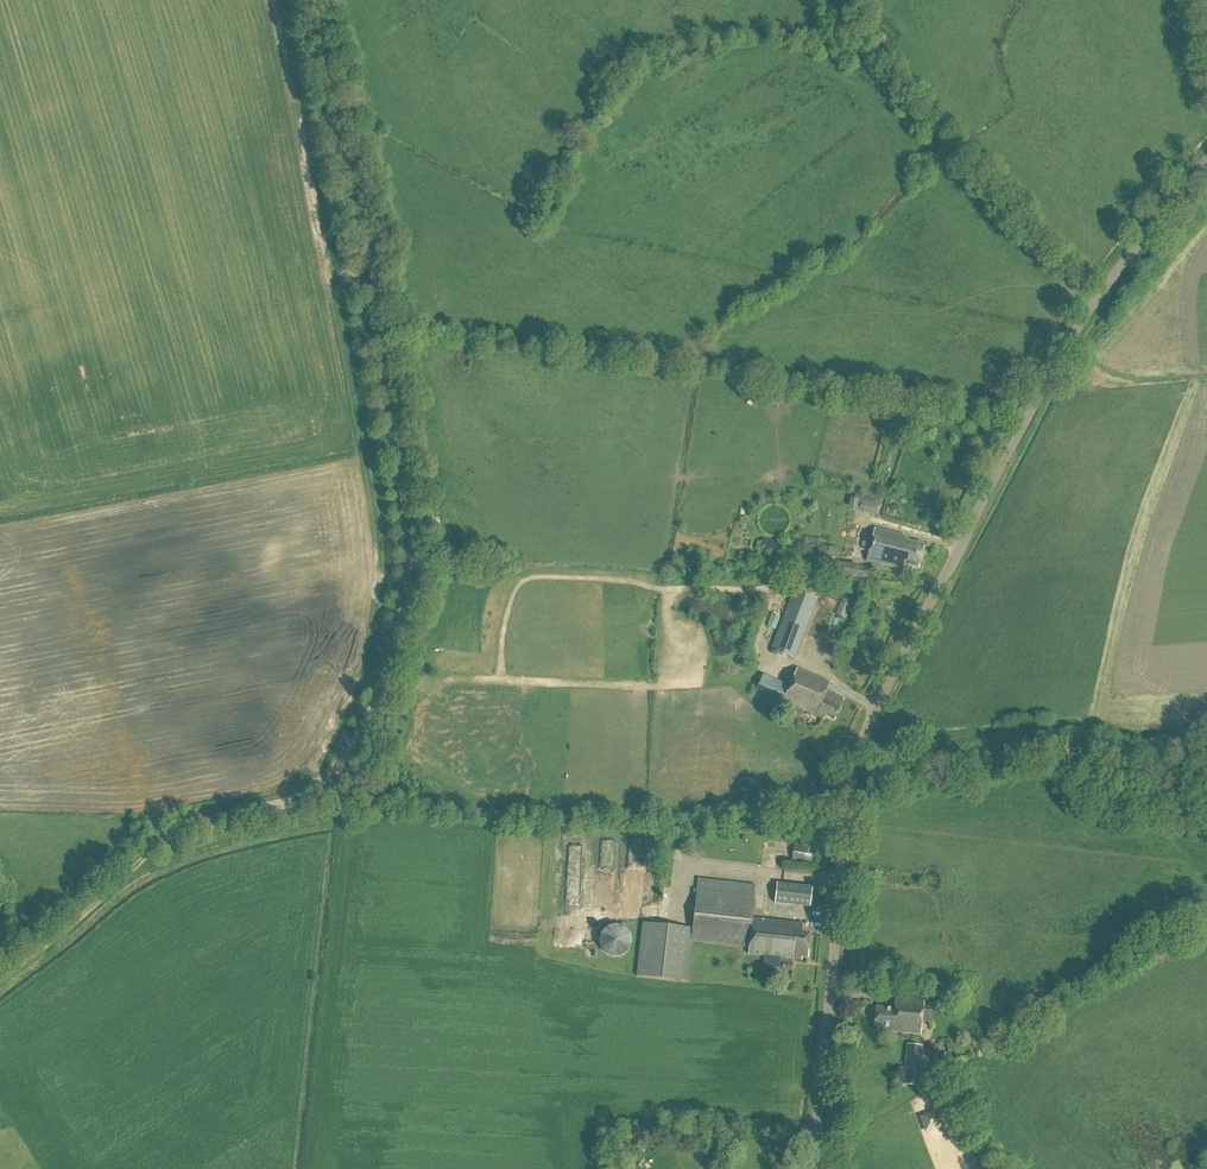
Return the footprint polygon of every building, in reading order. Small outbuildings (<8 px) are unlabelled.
[(855,511),(878,516),(881,504),(880,504),(881,502),(860,497),(860,499),(858,498),(855,511)] [(837,506),(848,507),(849,499),(838,498),(837,506)] [(906,538),(874,530),(866,563),(911,574),(912,570),(919,572),(925,547),(911,544),(906,538)] [(835,565),(834,577),(872,580),(873,568),(835,565)] [(793,590),(771,651),(794,659),(818,599),(793,590)] [(846,619),(851,606),(840,602),(836,615),(846,619)] [(776,635),(779,621),(770,619),(767,634),(776,635)] [(789,686),(782,702),(823,721),(825,716),(834,720),(843,700),(825,692),(829,683),(797,668),(789,686)] [(758,692),(771,696),(775,685),(763,680),(758,692)] [(614,861),(613,842),(599,843),(599,861),(614,861)] [(627,843),(626,870),(641,871),(642,843),(627,843)] [(684,843),(675,843),(674,852),(683,853),(684,843)] [(776,884),(774,904),(810,907),(811,887),(776,884)] [(645,923),(638,977),(687,983),(692,941),(748,948),(748,955),(782,959),(781,972),(792,973),(793,960),(801,961),(801,959),(807,960),(810,937),(803,936),(804,925),(752,919),(755,895),(697,888),(693,928),(645,923)] [(828,910),(808,912),(808,922),(819,921),(819,925),(829,924),(828,910)] [(607,955),(615,958),(623,956),(629,950),(631,941),(630,933),(623,927),(615,925),(607,927),(601,933),(599,941),(601,950),(607,955)] [(571,952),(584,951),(584,944),(570,945),(571,952)] [(875,1006),(873,1027),(891,1029),(891,1032),(920,1035),(921,1021),(929,1022),(931,1011),(923,1010),(924,1001),(895,998),(894,1008),(875,1006)] [(902,1085),(917,1086),(919,1071),(922,1046),(907,1044),(904,1069),(902,1085)] [(937,1056),(931,1058),(933,1066),(939,1064),(937,1056)]
